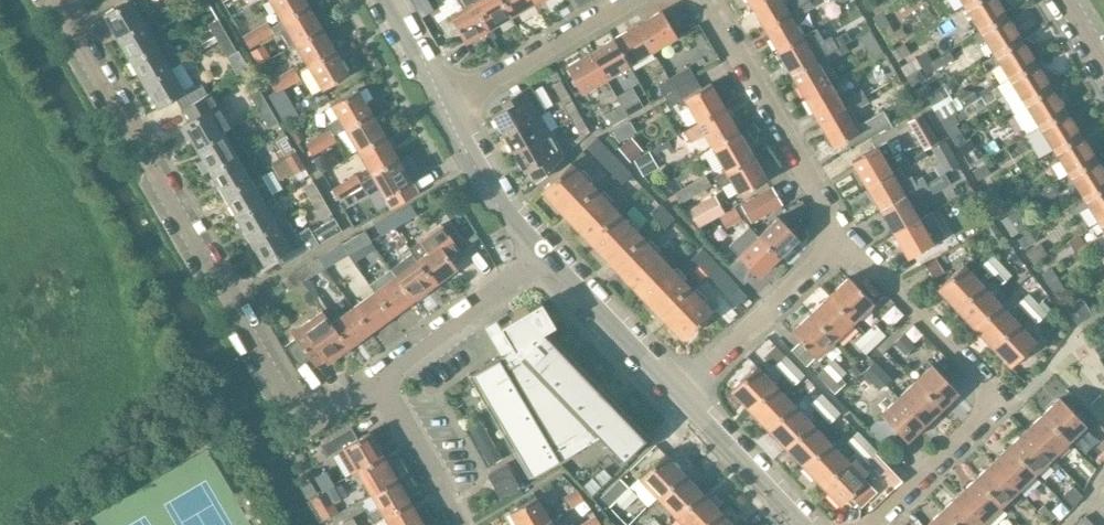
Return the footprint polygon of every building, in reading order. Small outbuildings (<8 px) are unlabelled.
[(118,39),(151,19),(155,17),(149,8),(145,0),(131,0),(104,16),(118,39)] [(200,11),(210,5),(207,0),(193,0),(200,11)] [(282,22),(309,6),(305,0),(269,0),(282,22)] [(449,15),(465,43),(488,29),(471,0),(459,0),(463,7),(449,15)] [(488,29),(511,16),(502,0),(471,0),(488,29)] [(511,16),(533,3),(532,0),(502,0),(511,16)] [(764,26),(789,12),(781,0),(754,0),(750,2),(764,26)] [(790,4),(793,10),(797,16),(800,15),(804,13),(805,12),(798,0),(796,0),(790,4)] [(805,12),(813,7),(812,4),(809,0),(798,0),(805,12)] [(980,30),(1007,14),(998,0),(975,0),(965,6),(980,30)] [(282,22),(272,28),(277,35),(282,32),(286,30),(294,44),(295,45),(322,29),(309,6),(282,22)] [(789,12),(764,26),(778,50),(802,36),(797,26),(796,25),(800,22),(801,17),(800,15),(797,16),(793,10),(789,12)] [(662,11),(636,25),(652,51),(677,37),(662,11)] [(872,17),(888,45),(906,34),(901,27),(893,31),(882,11),(872,17)] [(980,30),(973,35),(978,44),(986,40),(995,54),(1021,38),(1007,14),(980,30)] [(118,39),(131,61),(151,49),(168,40),(155,17),(151,19),(118,39)] [(213,43),(214,44),(228,36),(218,18),(208,24),(214,35),(196,46),(199,51),(213,43)] [(267,23),(254,31),(257,36),(260,35),(263,40),(273,34),(267,23)] [(636,25),(613,39),(628,65),(652,51),(636,25)] [(802,36),(778,50),(792,74),(816,60),(821,56),(818,51),(825,47),(827,46),(816,28),(802,36)] [(295,45),(308,67),(335,51),(322,29),(295,45)] [(257,36),(254,31),(243,37),(249,48),(263,40),(260,35),(257,36)] [(847,34),(834,42),(837,48),(844,44),(850,40),(847,34)] [(228,36),(214,44),(219,52),(223,49),(227,56),(237,51),(228,36)] [(995,54),(1010,78),(1036,62),(1021,38),(995,54)] [(613,39),(590,52),(605,79),(628,65),(613,39)] [(131,61),(145,85),(151,81),(182,63),(168,40),(151,49),(131,61)] [(825,47),(832,59),(841,54),(837,48),(834,42),(825,47)] [(891,51),(897,61),(910,53),(905,45),(904,43),(891,51)] [(258,47),(251,51),(259,64),(265,60),(258,47)] [(825,47),(818,51),(821,56),(825,63),(828,61),(830,60),(832,59),(825,47)] [(932,61),(930,62),(934,69),(953,58),(949,50),(932,61)] [(335,51),(308,67),(322,91),(349,75),(335,51)] [(605,79),(590,52),(565,67),(580,93),(605,79)] [(816,60),(792,74),(806,98),(830,84),(838,79),(834,72),(828,70),(824,64),(825,63),(821,56),(816,60)] [(915,58),(900,66),(906,76),(921,67),(915,58)] [(1036,62),(1010,78),(1025,102),(1051,86),(1036,62)] [(151,81),(145,85),(159,108),(175,98),(182,110),(208,95),(200,83),(196,86),(182,63),(151,81)] [(906,76),(905,76),(911,86),(930,75),(924,65),(922,67),(921,67),(906,76)] [(688,67),(672,76),(677,86),(694,76),(688,67)] [(293,68),(280,76),(283,82),(286,80),(289,85),(299,79),(293,68)] [(283,82),(280,76),(270,83),(276,93),(289,85),(286,80),(283,82)] [(658,85),(663,94),(677,86),(672,76),(658,85)] [(677,86),(663,94),(664,96),(667,100),(670,106),(675,103),(687,106),(697,122),(724,107),(710,83),(701,88),(694,76),(677,86)] [(561,80),(552,85),(561,100),(569,96),(561,80)] [(806,98),(820,122),(844,108),(830,84),(806,98)] [(927,92),(932,102),(944,95),(939,84),(927,92)] [(502,109),(491,115),(502,135),(538,114),(545,110),(530,85),(499,103),(502,109)] [(997,86),(981,97),(985,104),(986,105),(1002,95),(998,88),(997,86)] [(1025,102),(1040,126),(1066,110),(1051,86),(1025,102)] [(249,94),(259,112),(270,106),(261,91),(259,89),(249,94)] [(344,130),(371,113),(358,90),(330,106),(337,118),(326,124),(333,136),(344,130)] [(861,90),(853,95),(860,107),(868,102),(861,90)] [(183,126),(197,150),(233,128),(212,93),(208,96),(208,95),(182,110),(189,123),(183,126)] [(845,99),(849,105),(853,111),(860,107),(853,95),(845,99)] [(636,97),(619,106),(625,116),(642,107),(636,97)] [(276,107),(284,121),(298,114),(291,100),(276,107)] [(572,101),(563,106),(571,119),(580,114),(572,101)] [(935,112),(940,121),(953,114),(947,104),(935,112)] [(844,108),(820,122),(834,146),(845,139),(851,149),(892,125),(884,110),(860,124),(853,111),(849,105),(844,108)] [(270,106),(259,112),(268,128),(278,121),(270,106)] [(625,116),(619,106),(604,115),(609,125),(625,116)] [(703,134),(711,146),(738,131),(724,107),(697,122),(684,131),(690,142),(703,134)] [(1040,126),(1055,150),(1081,134),(1066,110),(1040,126)] [(384,137),(371,113),(344,130),(357,153),(384,137)] [(907,122),(924,150),(938,142),(921,113),(907,122)] [(538,114),(502,135),(513,153),(549,132),(538,114)] [(580,114),(571,119),(579,133),(588,129),(580,114)] [(953,114),(940,121),(946,131),(958,123),(953,114)] [(299,127),(290,132),(296,143),(305,138),(299,127)] [(197,150),(210,172),(246,151),(233,128),(197,150)] [(330,131),(317,138),(320,143),(322,142),(326,148),(336,142),(333,136),(330,131)] [(711,146),(725,170),(752,155),(738,131),(711,146)] [(549,132),(513,153),(524,172),(528,170),(534,181),(562,155),(549,132)] [(1055,150),(1070,174),(1096,158),(1081,134),(1055,150)] [(275,141),(286,158),(297,153),(286,135),(275,141)] [(357,153),(369,174),(370,175),(397,159),(384,137),(357,153)] [(618,148),(630,161),(642,150),(631,137),(618,148)] [(317,138),(306,145),(313,156),(326,148),(322,142),(320,143),(317,138)] [(603,145),(596,138),(586,147),(594,155),(603,145)] [(957,146),(963,156),(976,147),(970,138),(957,146)] [(993,139),(982,145),(987,153),(998,147),(993,139)] [(877,146),(853,160),(866,184),(891,171),(885,159),(894,154),(886,141),(877,146)] [(611,154),(603,145),(594,155),(601,163),(611,154)] [(633,159),(643,176),(658,167),(648,150),(633,159)] [(210,172),(224,195),(260,174),(246,151),(210,172)] [(297,153),(286,158),(295,173),(305,167),(297,153)] [(320,154),(314,158),(322,172),(328,168),(320,154)] [(611,154),(601,163),(609,171),(619,161),(611,154)] [(725,170),(712,179),(718,188),(731,180),(739,195),(766,180),(752,155),(725,170)] [(939,162),(934,165),(939,175),(944,172),(957,165),(952,155),(939,162)] [(1085,199),(1103,186),(1103,172),(1096,158),(1070,174),(1085,199)] [(360,182),(363,187),(364,189),(365,191),(377,183),(391,207),(417,192),(397,159),(370,175),(360,182)] [(619,161),(609,171),(615,178),(625,168),(619,161)] [(570,163),(541,191),(568,219),(597,191),(570,163)] [(972,170),(977,180),(991,173),(985,163),(972,170)] [(891,171),(866,184),(880,209),(905,195),(910,192),(913,198),(918,195),(921,193),(914,181),(909,184),(899,166),(891,171)] [(631,175),(625,168),(615,178),(622,185),(631,175)] [(224,195),(237,218),(273,197),(260,174),(224,195)] [(693,189),(686,176),(666,188),(673,200),(678,198),(689,191),(693,189)] [(922,176),(914,181),(921,193),(929,189),(922,176)] [(349,188),(353,194),(363,187),(360,182),(357,177),(344,184),(347,189),(349,188)] [(302,186),(313,204),(323,199),(313,180),(302,186)] [(344,184),(333,191),(339,202),(353,194),(349,188),(347,189),(344,184)] [(1099,223),(1103,220),(1103,186),(1085,199),(1099,223)] [(344,209),(368,195),(365,191),(364,189),(363,187),(353,194),(339,202),(344,209)] [(983,195),(990,205),(1001,197),(995,187),(983,195)] [(772,189),(741,207),(749,220),(779,203),(772,189)] [(597,191),(568,219),(587,239),(616,211),(597,191)] [(694,200),(689,191),(678,198),(683,206),(694,200)] [(905,195),(880,209),(894,233),(918,218),(912,207),(922,202),(918,195),(913,198),(910,192),(905,195)] [(687,210),(698,228),(723,215),(725,214),(714,195),(687,210)] [(237,218),(250,240),(287,219),(273,197),(237,218)] [(323,199),(313,204),(321,219),(331,213),(323,199)] [(401,210),(387,218),(393,229),(407,220),(417,215),(410,204),(401,210)] [(649,213),(656,221),(666,211),(659,204),(649,213)] [(725,214),(723,215),(729,226),(741,219),(735,208),(725,214)] [(1018,208),(1001,220),(1012,236),(1029,224),(1018,208)] [(918,218),(894,233),(908,257),(932,243),(946,235),(932,210),(918,218)] [(616,211),(587,239),(616,269),(645,241),(616,211)] [(666,211),(656,221),(664,229),(674,219),(666,211)] [(947,220),(953,231),(970,221),(964,211),(947,220)] [(777,217),(757,236),(777,257),(797,237),(793,232),(790,229),(777,217)] [(387,218),(375,225),(381,236),(393,229),(387,218)] [(287,219),(250,240),(264,264),(276,257),(282,267),(342,232),(335,220),(312,233),(309,229),(296,236),(287,219)] [(796,223),(790,229),(793,232),(797,237),(800,240),(807,234),(796,223)] [(356,236),(341,245),(346,252),(347,255),(362,247),(371,241),(365,231),(356,236)] [(430,233),(408,248),(411,252),(417,261),(434,285),(456,269),(450,260),(460,253),(444,231),(434,239),(430,233)] [(1017,239),(1023,249),(1036,241),(1029,232),(1017,239)] [(757,236),(728,264),(745,282),(754,273),(757,276),(777,257),(757,236)] [(1079,236),(1069,243),(1074,251),(1084,245),(1079,236)] [(645,241),(616,269),(635,288),(664,260),(645,241)] [(1025,254),(1033,264),(1048,254),(1041,243),(1026,253),(1025,254)] [(341,245),(318,259),(324,269),(347,255),(346,252),(341,245)] [(702,248),(692,258),(699,265),(710,256),(702,248)] [(411,252),(389,269),(395,277),(413,301),(434,285),(417,261),(411,252)] [(981,265),(990,275),(1001,264),(992,255),(981,265)] [(717,264),(710,256),(699,265),(707,273),(717,264)] [(936,258),(924,265),(933,280),(944,273),(936,258)] [(318,259),(295,272),(301,283),(324,269),(318,259)] [(664,260),(635,288),(662,316),(692,288),(664,260)] [(707,273),(714,280),(724,271),(717,264),(707,273)] [(937,288),(955,307),(981,283),(962,264),(937,288)] [(1001,264),(990,275),(999,285),(1011,274),(1001,264)] [(698,282),(707,273),(699,265),(689,275),(697,283),(698,282)] [(1041,274),(1048,286),(1050,285),(1059,279),(1051,267),(1041,274)] [(369,284),(374,293),(391,316),(413,301),(395,277),(389,269),(369,284)] [(732,279),(724,271),(714,280),(721,288),(732,279)] [(301,283),(295,272),(283,279),(289,289),(301,283)] [(848,277),(829,295),(853,321),(873,302),(848,277)] [(728,295),(738,285),(732,279),(721,288),(728,295)] [(1048,286),(1056,298),(1066,291),(1059,279),(1050,285),(1048,286)] [(955,307),(973,326),(999,303),(981,283),(955,307)] [(692,288),(662,316),(683,338),(712,309),(692,288)] [(374,293),(352,308),(370,332),(391,316),(374,293)] [(1018,304),(1026,314),(1038,303),(1029,293),(1018,304)] [(829,295),(810,314),(834,339),(853,321),(829,295)] [(499,358),(469,376),(479,394),(485,405),(486,404),(496,423),(502,433),(513,451),(514,453),(519,462),(519,461),(528,476),(563,455),(564,457),(594,439),(593,437),(597,435),(622,460),(648,436),(623,409),(615,401),(614,401),(600,386),(600,385),(592,377),(591,377),(577,362),(569,353),(551,335),(551,336),(545,331),(555,325),(541,301),(512,318),(496,328),(503,341),(493,347),(499,358)] [(973,326),(992,346),(1017,322),(999,303),(973,326)] [(1038,303),(1026,314),(1036,324),(1047,313),(1038,303)] [(332,323),(331,324),(349,348),(370,332),(352,308),(332,323)] [(331,324),(332,323),(322,310),(291,333),(295,338),(285,345),(299,365),(309,357),(315,365),(323,359),(327,364),(349,348),(331,324)] [(834,339),(810,314),(790,332),(813,355),(815,358),(834,339)] [(1017,322),(992,346),(1010,365),(1035,341),(1017,322)] [(875,324),(866,334),(876,344),(886,335),(875,324)] [(876,344),(866,334),(855,343),(865,354),(876,344)] [(894,343),(905,354),(914,346),(903,334),(894,343)] [(1099,358),(1103,355),(1103,340),(1093,347),(1094,349),(1099,358)] [(775,366),(784,375),(795,365),(785,355),(775,366)] [(833,358),(817,375),(834,393),(846,383),(841,377),(846,372),(833,358)] [(874,361),(868,367),(882,381),(888,375),(874,361)] [(848,370),(855,377),(861,372),(854,364),(848,370)] [(795,365),(784,375),(794,386),(805,376),(795,365)] [(933,365),(916,381),(941,408),(958,392),(933,365)] [(730,390),(749,409),(774,385),(756,366),(730,390)] [(868,367),(862,373),(876,387),(882,381),(868,367)] [(898,397),(894,394),(924,424),(941,408),(916,381),(898,397)] [(749,409),(767,428),(793,404),(774,385),(749,409)] [(821,394),(811,404),(820,414),(831,403),(821,394)] [(924,424),(894,394),(893,396),(891,400),(894,402),(881,414),(906,441),(924,424)] [(1060,399),(1045,413),(1071,439),(1086,425),(1072,411),(1060,399)] [(831,403),(820,414),(829,423),(839,412),(831,403)] [(767,428),(785,447),(811,423),(793,404),(767,428)] [(1045,413),(1028,429),(1054,455),(1071,439),(1045,413)] [(467,426),(482,451),(493,445),(479,419),(467,426)] [(785,447),(804,466),(830,442),(811,423),(785,447)] [(351,427),(321,444),(328,456),(337,451),(351,474),(356,470),(357,472),(383,458),(368,432),(358,438),(351,427)] [(1028,429),(1009,447),(1036,473),(1047,463),(1054,470),(1060,465),(1052,457),(1054,455),(1028,429)] [(847,442),(857,452),(868,442),(858,431),(847,442)] [(804,466),(822,486),(848,461),(830,442),(804,466)] [(868,442),(857,452),(866,462),(868,460),(875,454),(877,452),(868,442)] [(1009,447),(993,462),(1019,489),(1036,473),(1009,447)] [(639,478),(658,498),(684,474),(665,454),(651,467),(639,478)] [(898,479),(875,454),(868,460),(892,485),(898,479)] [(357,472),(371,496),(396,481),(383,458),(357,472)] [(848,461),(822,486),(841,505),(866,480),(848,461)] [(993,462),(977,478),(1002,505),(1019,489),(993,462)] [(488,475),(491,482),(502,499),(521,488),(507,464),(488,475)] [(314,477),(324,493),(335,486),(325,470),(314,477)] [(658,498),(677,518),(703,494),(684,474),(658,498)] [(977,478),(961,493),(987,519),(1002,505),(977,478)] [(384,517),(384,519),(410,503),(396,481),(371,496),(377,507),(368,513),(373,523),(384,517)] [(867,481),(852,495),(861,505),(876,490),(867,481)] [(335,486),(324,493),(330,504),(341,497),(335,486)] [(617,499),(615,501),(624,510),(638,497),(637,496),(629,487),(617,499)] [(1078,496),(1070,487),(1061,495),(1069,504),(1078,496)] [(564,495),(571,507),(583,499),(576,488),(564,495)] [(959,524),(981,524),(987,519),(961,493),(944,509),(959,524)] [(684,524),(711,524),(722,514),(703,494),(677,518),(684,524)] [(510,514),(517,524),(544,524),(550,521),(537,498),(510,514)] [(388,524),(422,524),(410,503),(384,519),(388,524)] [(928,524),(959,524),(944,509),(928,524)] [(722,514),(711,524),(733,524),(722,514)] [(1092,523),(1085,515),(1075,524),(1090,524),(1092,523)]
